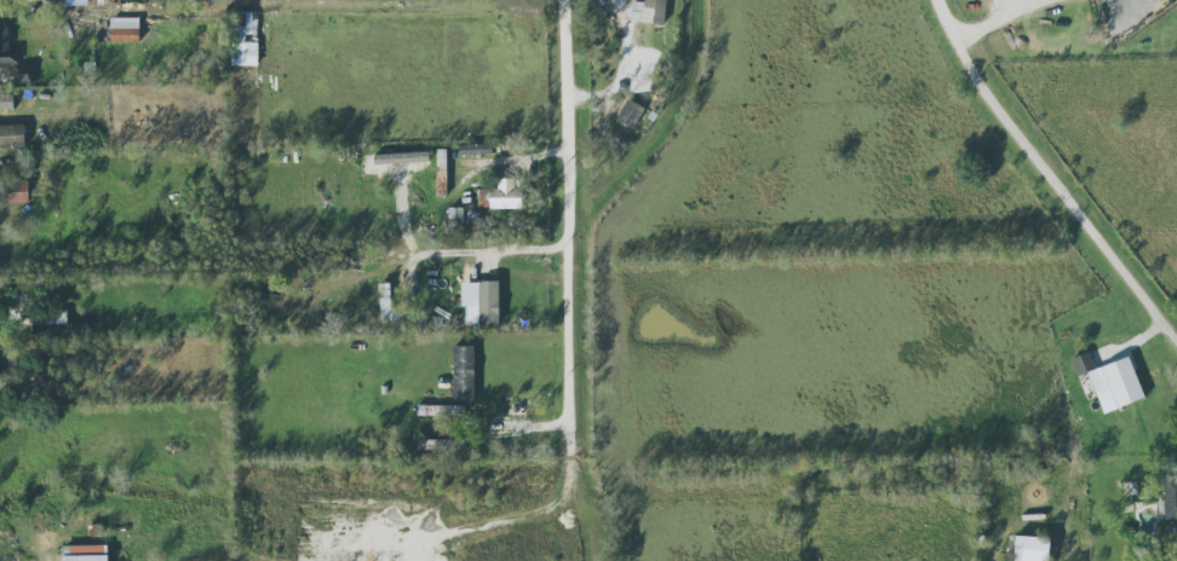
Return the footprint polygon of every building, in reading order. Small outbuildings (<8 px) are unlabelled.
[(645,2),(632,1),(631,21),(665,22),(666,0),(645,0),(645,2)] [(258,64),(257,11),(234,12),(234,42),(231,42),(231,65),(258,64)] [(139,17),(111,17),(110,41),(138,42),(139,17)] [(8,27),(0,27),(0,67),(10,67),(10,81),(32,81),(31,65),(19,65),(18,49),(8,49),(8,27)] [(13,93),(0,94),(0,109),(13,108),(13,93)] [(616,119),(635,128),(645,107),(626,98),(616,119)] [(25,147),(24,124),(0,125),(0,147),(25,147)] [(491,143),(459,145),(459,155),(491,153),(491,143)] [(437,194),(446,193),(445,149),(436,149),(437,194)] [(514,178),(497,178),(497,188),(477,188),(478,208),(521,207),(521,187),(514,187),(514,178)] [(28,202),(28,180),(5,180),(5,203),(28,202)] [(498,280),(478,281),(479,305),(464,306),(465,325),(499,324),(498,280)] [(378,283),(382,323),(404,321),(402,306),(391,307),(389,282),(378,283)] [(474,400),(474,345),(452,345),(453,400),(474,400)] [(1144,398),(1129,356),(1095,368),(1089,351),(1070,358),(1076,376),(1088,372),(1102,412),(1144,398)] [(463,415),(463,405),(442,405),(442,414),(463,415)] [(434,450),(465,448),(464,438),(434,439),(434,450)] [(1176,518),(1176,475),(1163,475),(1164,518),(1176,518)] [(1049,537),(1014,535),(1014,560),(1048,560),(1049,537)] [(107,544),(63,545),(63,560),(107,560),(107,544)]
